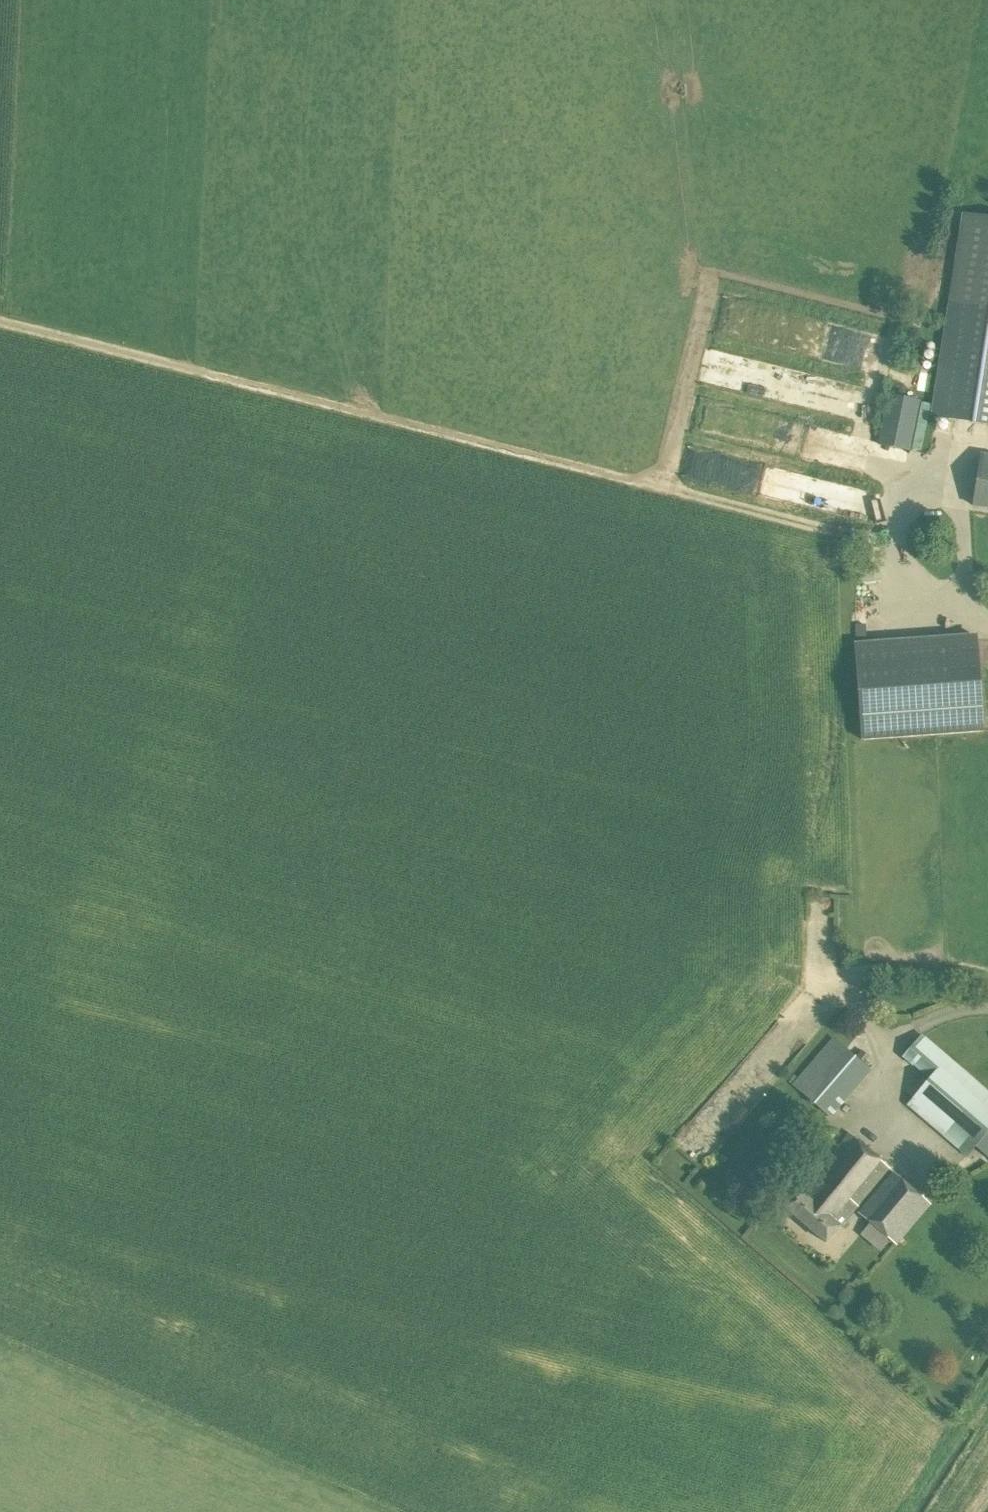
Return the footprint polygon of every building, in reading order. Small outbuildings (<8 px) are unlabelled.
[(962,213),(930,417),(987,426),(987,217),(962,213)] [(907,451),(919,401),(889,394),(877,443),(871,441),(856,506),(882,513),(897,449),(907,451)] [(979,453),(971,507),(987,510),(987,454),(979,453)] [(876,595),(874,582),(861,583),(862,597),(876,595)] [(866,625),(856,625),(856,638),(866,638),(866,625)] [(855,642),(862,740),(984,732),(977,634),(855,642)] [(939,1067),(948,1057),(922,1035),(902,1058),(928,1080),(906,1105),(966,1157),(975,1146),(987,1157),(987,1110),(939,1067)] [(855,1057),(834,1039),(821,1054),(857,1085),(870,1070),(860,1061),(866,1054),(861,1050),(855,1057)] [(829,1117),(844,1100),(808,1069),(784,1096),(818,1126),(827,1115),(829,1117)] [(825,1244),(887,1168),(850,1134),(814,1179),(809,1175),(797,1190),(784,1207),(825,1244)] [(867,1279),(930,1205),(892,1172),(856,1214),(867,1224),(840,1256),(867,1279)]
